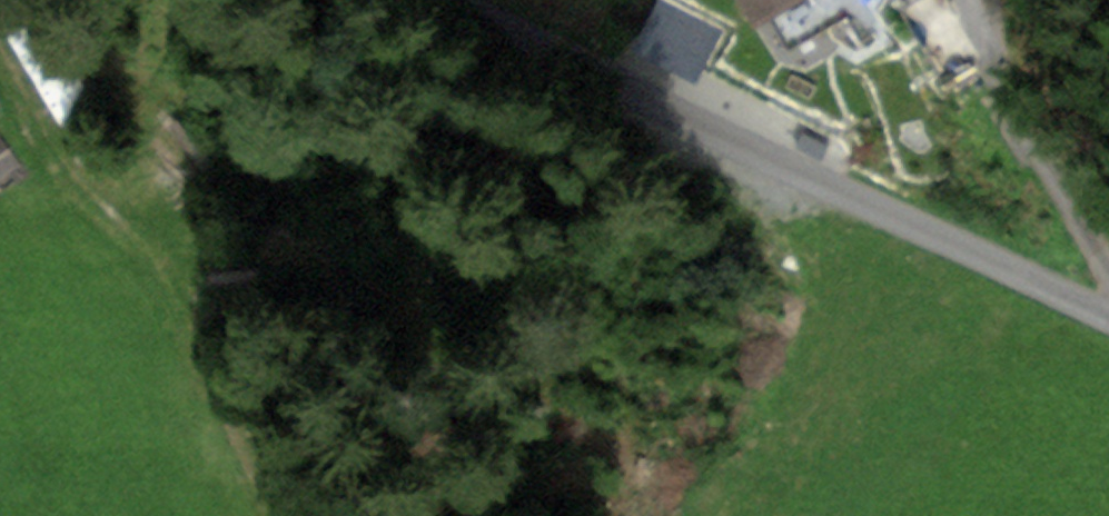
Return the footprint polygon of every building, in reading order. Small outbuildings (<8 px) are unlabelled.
[(758,9),(775,0),(753,0),(758,9)]
